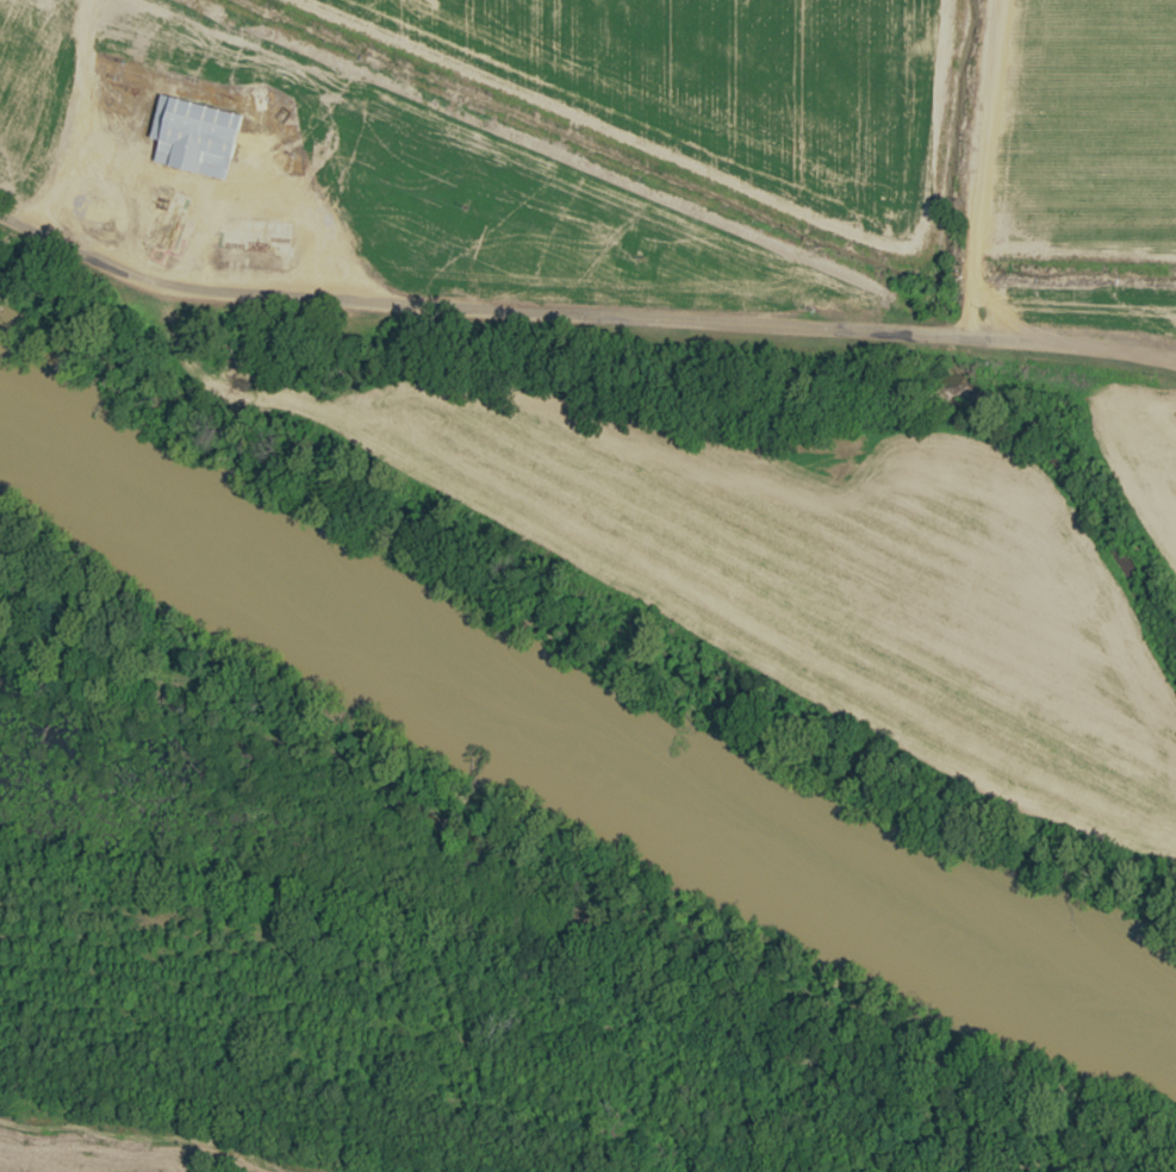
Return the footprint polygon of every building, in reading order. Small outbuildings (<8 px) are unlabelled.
[(154,162),(228,179),(243,113),(160,94),(150,138),(159,140),(154,162)] [(285,222),(218,219),(217,246),(208,246),(207,262),(283,266),(285,222)]
